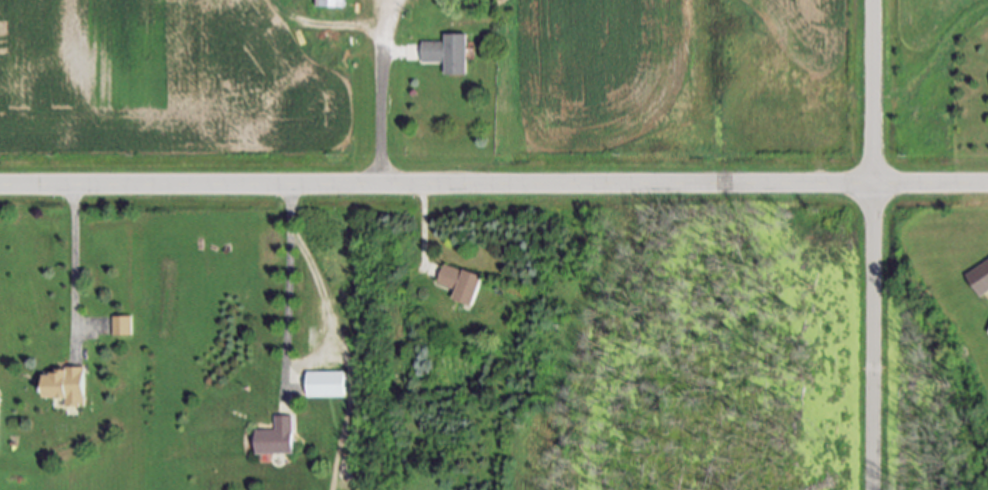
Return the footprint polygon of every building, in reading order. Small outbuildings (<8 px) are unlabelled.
[(315,9),(315,0),(343,0),(343,10),(315,9)] [(444,76),(444,64),(421,64),(421,44),(444,44),(444,36),(466,36),(466,76),(444,76)] [(983,297),(987,293),(987,261),(968,275),(983,297)] [(456,292),(437,287),(443,267),(481,277),(473,308),(453,303),(456,292)] [(112,337),(112,317),(131,317),(131,337),(112,337)] [(83,370),(84,408),(55,409),(55,400),(42,401),(42,371),(83,370)] [(344,373),(344,398),(307,398),(307,373),(344,373)] [(293,455),(255,455),(254,431),(274,431),(274,417),(292,417),(293,455)]
